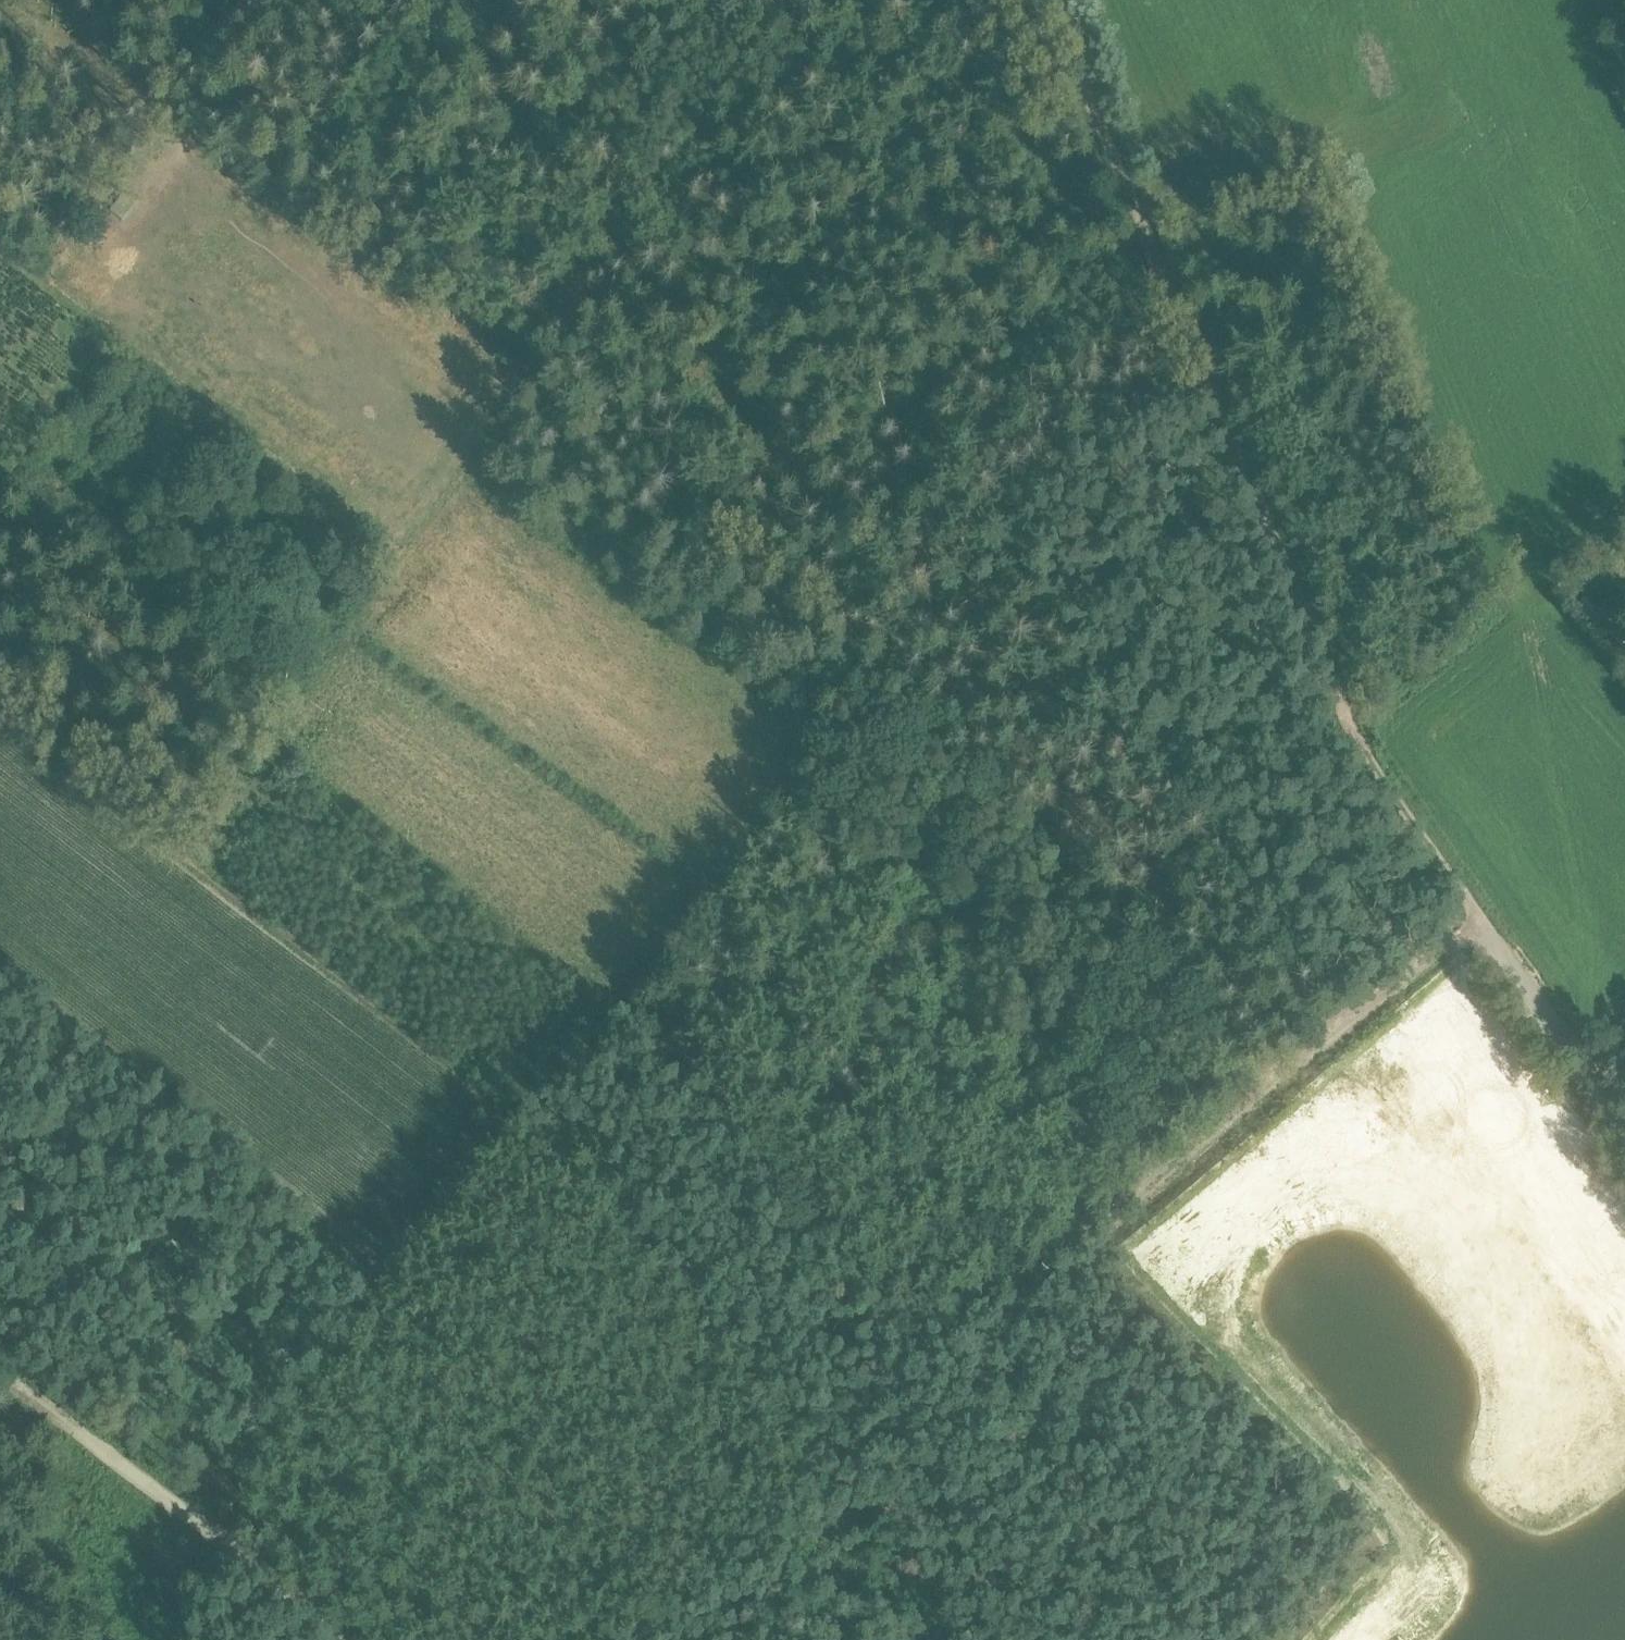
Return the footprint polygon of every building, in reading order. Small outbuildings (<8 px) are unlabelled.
[(1555,590),(1559,595),(1557,596),(1564,603),(1566,601),(1568,603),(1576,596),(1563,583),(1555,590)] [(1612,646),(1618,653),(1623,648),(1624,650),(1624,633),(1612,646)]
